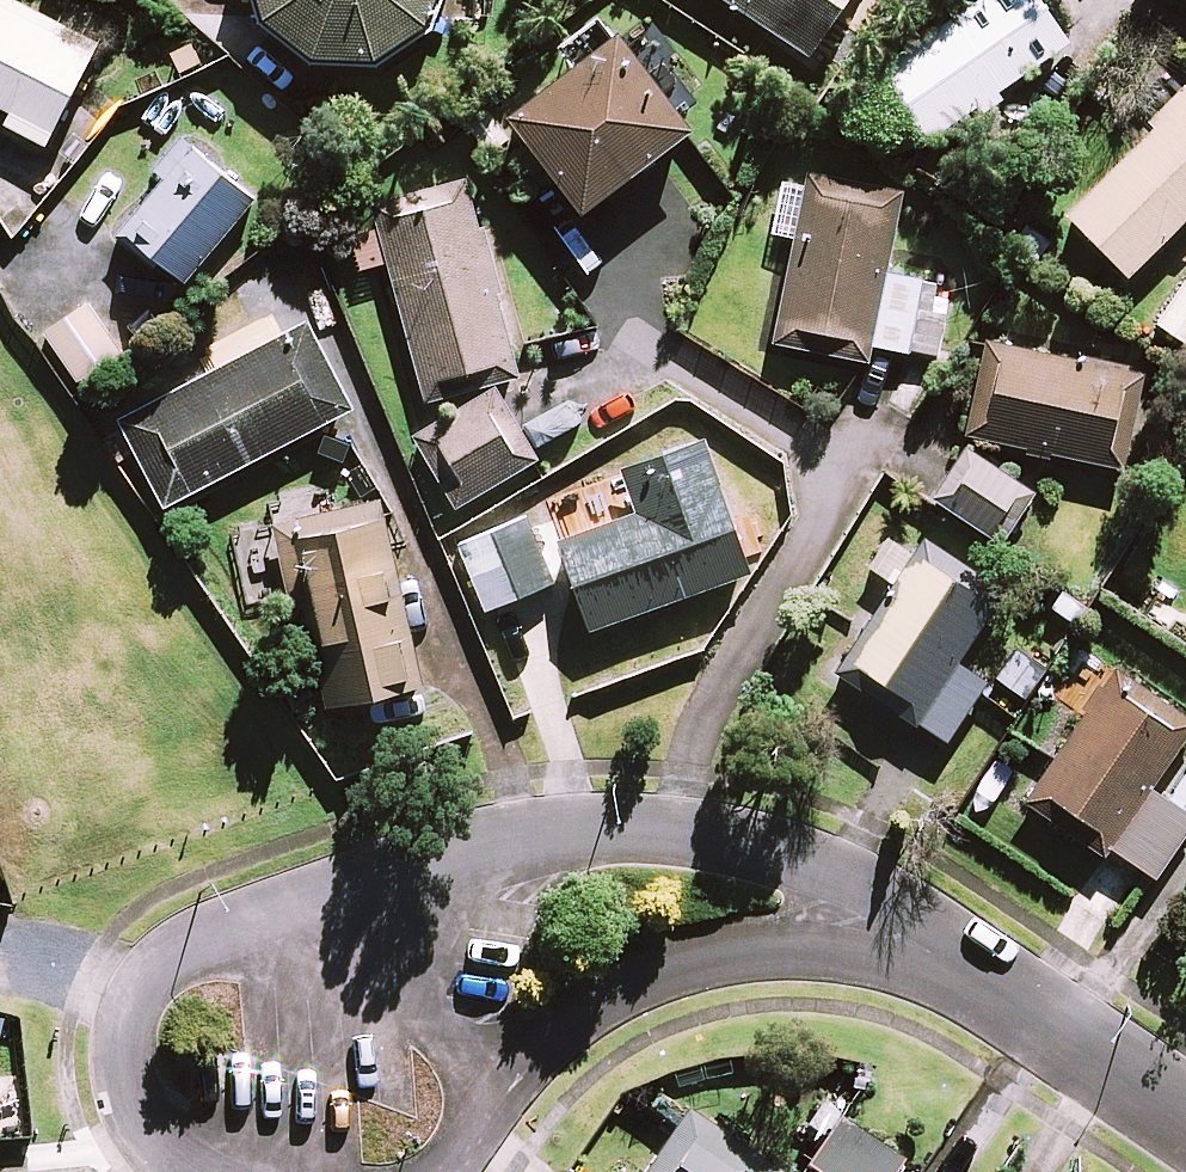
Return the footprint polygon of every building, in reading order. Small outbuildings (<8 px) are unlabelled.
[(13,0),(0,0),(0,105),(10,111),(4,123),(44,144),(95,42),(13,0)] [(273,22),(324,60),(387,61),(438,24),(446,0),(266,0),(273,22)] [(807,55),(843,0),(725,0),(807,55)] [(1034,0),(975,0),(878,79),(920,130),(931,144),(1064,36),(1034,0)] [(639,64),(601,13),(560,44),(574,62),(507,112),(579,209),(706,114),(658,49),(639,64)] [(1064,212),(1126,274),(1185,215),(1185,92),(1064,212)] [(254,197),(181,134),(159,161),(171,171),(122,228),(182,280),(254,197)] [(882,274),(900,185),(784,162),(770,232),(792,237),(771,342),(864,361),(868,342),(935,356),(949,287),(882,274)] [(463,172),(370,200),(377,225),(346,234),(358,274),(383,266),(424,402),(524,372),(463,172)] [(1156,323),(1185,343),(1185,279),(1156,323)] [(115,347),(86,304),(44,333),(73,376),(115,347)] [(347,413),(304,325),(120,417),(163,505),(347,413)] [(966,437),(1023,447),(1021,454),(1052,459),(1054,453),(1118,465),(1135,370),(983,342),(966,437)] [(541,455),(496,387),(410,444),(455,512),(541,455)] [(692,418),(661,429),(610,448),(635,516),(558,544),(589,628),(747,571),(692,418)] [(1032,489),(964,447),(932,499),(1000,541),(1032,489)] [(420,680),(374,498),(294,518),(339,700),(420,680)] [(555,579),(529,517),(459,546),(486,609),(555,579)] [(892,589),(916,551),(885,531),(860,568),(892,589)] [(892,589),(837,672),(944,741),(984,679),(955,660),(1001,589),(924,539),(916,551),(892,589)] [(1050,757),(1021,797),(1100,854),(1185,736),(1185,713),(1125,669),(1078,635),(1010,729),(1050,757)] [(1048,662),(1017,644),(995,680),(1026,699),(1048,662)] [(824,1106),(811,1127),(825,1136),(804,1170),(806,1171),(888,1171),(900,1154),(824,1106)] [(685,1115),(646,1171),(768,1171),(685,1115)]
